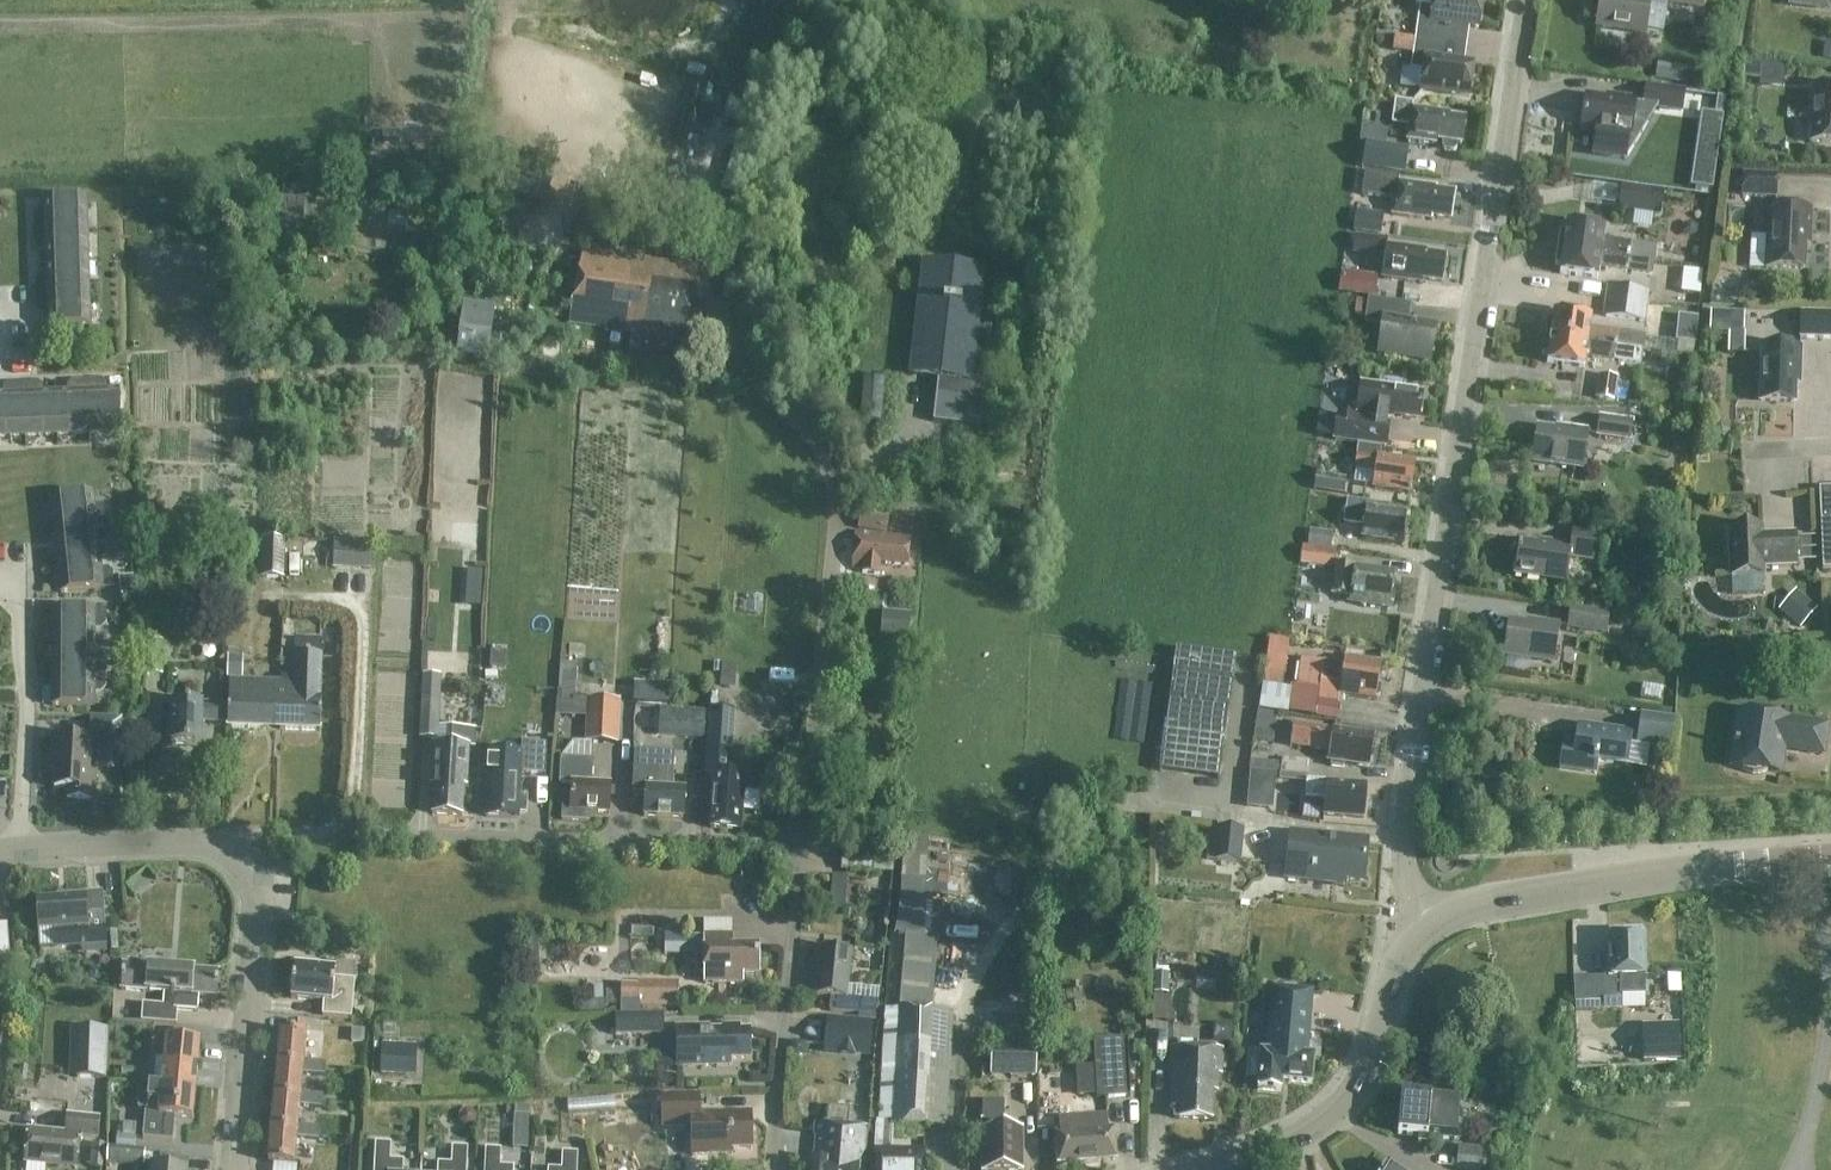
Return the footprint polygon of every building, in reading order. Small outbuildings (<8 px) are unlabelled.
[(1483,0),(1417,0),(1416,4),(1420,5),(1415,38),(1446,43),(1448,23),(1479,28),(1483,0)] [(1596,26),(1646,34),(1651,0),(1600,0),(1596,26)] [(1662,3),(1703,9),(1705,0),(1662,0),(1662,3)] [(1791,3),(1830,8),(1830,0),(1791,0),(1791,3)] [(1443,60),(1446,43),(1415,38),(1411,69),(1424,71),(1421,89),(1469,96),(1474,64),(1443,60)] [(1830,61),(1830,46),(1823,45),(1822,60),(1830,61)] [(1760,79),(1762,61),(1745,59),(1743,77),(1760,79)] [(1678,66),(1676,82),(1689,84),(1691,68),(1678,66)] [(1686,89),(1646,83),(1643,106),(1683,112),(1686,89)] [(1814,85),(1813,123),(1808,125),(1808,135),(1812,138),(1812,142),(1830,142),(1830,86),(1814,85)] [(1626,161),(1631,137),(1636,99),(1617,97),(1617,101),(1586,96),(1581,129),(1595,131),(1591,155),(1626,161)] [(1413,103),(1397,100),(1395,121),(1410,123),(1407,140),(1436,144),(1436,139),(1462,143),(1466,120),(1448,117),(1449,114),(1412,109),(1413,103)] [(1701,113),(1694,169),(1715,172),(1723,116),(1715,115),(1701,113)] [(1362,168),(1405,174),(1409,148),(1366,142),(1362,168)] [(1423,213),(1451,218),(1455,195),(1436,192),(1436,187),(1398,181),(1399,174),(1369,170),(1365,194),(1394,199),(1392,213),(1423,218),(1423,213)] [(1742,195),(1776,196),(1777,175),(1743,173),(1742,195)] [(1665,191),(1622,185),(1618,208),(1662,215),(1665,191)] [(300,233),(308,191),(283,187),(276,229),(300,233)] [(34,232),(87,230),(86,198),(44,199),(45,218),(34,218),(34,232)] [(1811,207),(1773,205),(1770,267),(1804,269),(1805,244),(1809,245),(1811,207)] [(1354,230),(1381,234),(1381,232),(1384,214),(1357,210),(1355,223),(1354,230)] [(1603,239),(1605,228),(1568,222),(1566,230),(1561,229),(1558,247),(1654,261),(1656,247),(1603,239)] [(46,263),(88,262),(87,230),(34,232),(34,246),(46,246),(46,263)] [(1379,237),(1356,234),(1354,252),(1377,255),(1379,237)] [(1426,251),(1387,245),(1382,277),(1413,282),(1413,277),(1442,281),(1445,258),(1426,256),(1426,251)] [(1651,275),(1654,261),(1558,247),(1556,264),(1561,265),(1560,273),(1597,278),(1599,267),(1651,275)] [(641,350),(645,325),(687,332),(699,265),(580,249),(570,323),(632,332),(629,348),(641,350)] [(36,295),(89,294),(88,262),(46,263),(47,281),(35,281),(36,295)] [(1687,269),(1685,288),(1702,289),(1704,270),(1687,269)] [(973,282),(932,277),(922,365),(947,367),(946,376),(939,375),(933,422),(980,427),(993,314),(969,311),(973,282)] [(1605,301),(1647,307),(1650,292),(1607,286),(1605,301)] [(89,294),(36,295),(36,309),(48,309),(48,327),(90,326),(89,294)] [(1411,304),(1368,298),(1365,323),(1382,325),(1378,353),(1430,361),(1435,325),(1409,321),(1411,304)] [(1354,313),(1363,314),(1365,300),(1356,299),(1354,313)] [(1645,322),(1647,307),(1605,301),(1603,316),(1645,322)] [(464,302),(457,353),(488,357),(495,306),(464,302)] [(1590,328),(1591,317),(1554,311),(1553,319),(1547,318),(1545,336),(1642,350),(1644,336),(1590,328)] [(1744,312),(1711,311),(1710,332),(1743,333),(1744,312)] [(1680,312),(1679,350),(1701,351),(1702,312),(1680,312)] [(1830,337),(1830,313),(1801,313),(1800,336),(1830,337)] [(1641,365),(1642,350),(1545,336),(1542,353),(1548,354),(1547,362),(1584,368),(1585,356),(1641,365)] [(1800,346),(1762,345),(1761,402),(1794,402),(1795,368),(1800,368),(1800,346)] [(1615,401),(1618,377),(1598,374),(1595,399),(1615,401)] [(884,380),(863,378),(860,420),(880,422),(884,380)] [(87,380),(89,433),(121,432),(120,390),(102,391),(101,379),(87,380)] [(57,434),(89,433),(87,380),(73,380),(73,392),(56,393),(57,434)] [(26,435),(24,382),(9,383),(10,394),(0,395),(0,436),(26,435)] [(57,434),(56,393),(38,393),(38,382),(24,382),(26,435),(57,434)] [(1394,414),(1419,418),(1422,396),(1414,395),(1415,390),(1361,383),(1357,413),(1393,418),(1394,414)] [(1333,440),(1387,448),(1391,422),(1336,415),(1333,440)] [(1597,435),(1631,440),(1634,420),(1600,415),(1597,435)] [(1569,428),(1569,432),(1537,428),(1533,461),(1583,468),(1588,431),(1569,428)] [(1381,448),(1359,445),(1355,470),(1376,473),(1373,487),(1410,493),(1415,462),(1379,457),(1381,448)] [(1347,477),(1316,473),(1314,489),(1344,493),(1347,477)] [(1819,492),(1820,517),(1823,569),(1830,568),(1830,491),(1819,492)] [(55,529),(108,523),(107,509),(95,511),(93,492),(52,497),(55,529)] [(1368,503),(1348,501),(1345,523),(1364,526),(1362,538),(1402,544),(1407,514),(1367,508),(1368,503)] [(858,528),(886,533),(889,518),(861,514),(858,528)] [(129,521),(113,523),(114,534),(130,532),(129,521)] [(58,560),(100,556),(98,539),(109,537),(108,523),(55,529),(58,560)] [(1795,533),(1763,534),(1762,526),(1728,528),(1730,575),(1764,574),(1764,566),(1796,565),(1795,533)] [(1333,533),(1309,529),(1307,545),(1331,548),(1333,533)] [(912,537),(856,531),(852,568),(863,569),(862,573),(879,575),(881,563),(909,566),(912,537)] [(1516,575),(1566,582),(1570,557),(1603,562),(1607,536),(1573,531),(1571,545),(1552,542),(1551,546),(1520,542),(1516,575)] [(1658,539),(1667,552),(1678,544),(1669,531),(1658,539)] [(330,587),(330,537),(309,536),(308,586),(330,587)] [(285,539),(262,538),(261,577),(284,577),(285,539)] [(333,568),(371,569),(372,541),(334,540),(333,568)] [(1300,563),(1333,567),(1336,550),(1303,545),(1300,563)] [(100,556),(58,560),(61,593),(103,588),(115,587),(113,573),(102,574),(100,556)] [(1395,574),(1355,568),(1336,565),(1332,593),(1350,596),(1350,601),(1390,607),(1395,574)] [(481,585),(482,571),(467,570),(466,584),(481,585)] [(134,575),(119,577),(120,591),(135,590),(134,575)] [(1630,587),(1626,594),(1629,601),(1637,602),(1642,595),(1638,588),(1630,587)] [(1817,609),(1796,590),(1779,610),(1800,629),(1817,609)] [(1294,619),(1325,624),(1328,603),(1297,599),(1294,619)] [(1610,612),(1571,606),(1567,628),(1606,634),(1610,612)] [(53,641),(95,641),(95,623),(106,624),(107,609),(95,609),(53,609),(53,641)] [(883,612),(881,636),(905,638),(907,614),(883,612)] [(1540,622),(1540,626),(1509,621),(1504,654),(1554,662),(1559,624),(1540,622)] [(95,659),(95,641),(53,641),(53,673),(106,673),(106,659),(95,659)] [(143,674),(163,675),(164,641),(143,641),(143,674)] [(419,737),(439,738),(442,676),(427,675),(429,642),(423,641),(419,737)] [(568,654),(583,655),(583,645),(569,645),(568,654)] [(1235,657),(1176,649),(1160,770),(1219,778),(1235,657)] [(491,651),(490,668),(506,668),(507,652),(491,651)] [(320,699),(321,656),(295,655),(294,683),(281,683),(280,700),(282,700),(281,714),(275,714),(274,729),(320,731),(321,700),(320,699)] [(243,656),(228,656),(227,677),(242,678),(243,656)] [(1263,685),(1260,706),(1289,710),(1289,712),(1338,718),(1341,695),(1376,700),(1381,663),(1345,657),(1343,664),(1324,661),(1301,658),(1297,688),(1292,687),(1292,688),(1263,685)] [(562,699),(574,700),(577,663),(561,662),(559,688),(563,688),(562,699)] [(106,687),(106,673),(53,673),(53,705),(95,705),(95,687),(106,687)] [(280,700),(281,683),(229,681),(229,705),(229,723),(228,723),(228,728),(274,729),(275,714),(281,714),(282,700),(280,700)] [(591,742),(618,744),(620,700),(587,698),(585,742),(591,742)] [(804,707),(799,702),(793,701),(787,705),(787,712),(791,717),(797,718),(803,714),(804,707)] [(229,705),(203,704),(203,703),(173,702),(171,744),(202,745),(202,723),(228,723),(229,723),(229,705)] [(661,708),(659,736),(704,739),(706,711),(661,708)] [(734,711),(710,709),(705,775),(714,775),(710,828),(741,830),(745,776),(730,775),(734,711)] [(1675,717),(1641,712),(1636,743),(1670,749),(1675,717)] [(1828,725),(1738,712),(1730,765),(1739,766),(1743,770),(1748,772),(1753,774),(1758,774),(1763,773),(1769,771),(1781,773),(1785,748),(1823,754),(1828,725)] [(98,755),(121,756),(123,718),(91,717),(89,739),(99,739),(98,755)] [(1332,730),(1293,724),(1290,745),(1329,751),(1328,761),(1332,762),(1331,766),(1343,768),(1344,763),(1369,767),(1374,736),(1332,730)] [(1597,761),(1627,765),(1632,732),(1579,724),(1576,745),(1564,744),(1560,767),(1595,772),(1597,761)] [(476,747),(477,728),(448,727),(447,746),(433,745),(431,785),(434,785),(432,814),(462,815),(464,786),(467,787),(469,747),(476,747)] [(91,739),(53,737),(52,756),(56,756),(55,788),(68,788),(67,798),(94,799),(95,772),(89,772),(91,739)] [(490,749),(486,816),(518,818),(519,813),(526,813),(527,795),(520,794),(521,773),(546,775),(547,742),(522,741),(522,751),(492,749),(490,749)] [(561,758),(559,784),(572,785),(572,793),(563,793),(562,821),(590,822),(590,813),(609,814),(611,785),(592,784),(593,760),(590,760),(591,742),(585,742),(572,742),(561,758)] [(635,752),(632,793),(645,793),(644,816),(683,818),(685,789),(672,789),(674,754),(635,752)] [(1248,769),(1307,775),(1308,760),(1282,758),(1281,762),(1249,759),(1248,769)] [(1326,782),(1326,783),(1307,781),(1306,799),(1325,800),(1324,814),(1364,817),(1366,785),(1326,782)] [(1216,826),(1213,860),(1221,860),(1242,862),(1245,828),(1228,827),(1216,826)] [(1345,878),(1363,880),(1367,842),(1290,834),(1285,877),(1345,883),(1345,878)] [(927,897),(931,841),(903,840),(898,909),(895,933),(925,935),(927,897)] [(931,841),(927,897),(974,898),(976,857),(949,855),(950,843),(931,841)] [(894,857),(875,855),(873,871),(892,873),(894,857)] [(832,875),(831,891),(847,893),(848,876),(832,875)] [(87,897),(37,900),(39,929),(40,948),(56,947),(81,945),(89,945),(106,943),(107,943),(104,910),(88,911),(87,897)] [(10,954),(8,924),(0,924),(0,955),(10,954)] [(872,1120),(870,1132),(876,1132),(873,1169),(923,1169),(924,1151),(892,1151),(893,1138),(924,1139),(925,1127),(948,1126),(955,1015),(931,1013),(937,936),(892,934),(884,1009),(878,1121),(872,1120)] [(1604,1000),(1604,1001),(1621,1000),(1621,994),(1644,994),(1644,976),(1643,934),(1608,935),(1609,976),(1604,976),(1604,977),(1590,977),(1590,1000),(1604,1000)] [(732,948),(732,935),(662,935),(662,955),(704,954),(704,983),(743,983),(743,975),(759,975),(759,948),(732,948)] [(522,940),(522,955),(537,954),(537,940),(522,940)] [(851,950),(822,947),(817,995),(831,997),(830,1011),(859,1014),(858,1019),(876,1021),(878,1001),(846,998),(851,950)] [(351,1020),(357,964),(336,962),(335,972),(294,967),(291,999),(324,1002),(322,1017),(351,1020)] [(199,996),(217,997),(219,973),(140,967),(140,964),(128,963),(128,966),(123,965),(121,990),(163,993),(163,1006),(143,1004),(141,1022),(176,1024),(177,1010),(198,1011),(199,996)] [(1154,992),(1168,992),(1169,971),(1154,971),(1154,992)] [(1667,975),(1668,993),(1681,992),(1681,975),(1667,975)] [(679,1006),(679,982),(637,982),(637,985),(625,985),(625,1009),(660,1009),(660,1006),(679,1006)] [(623,1005),(623,989),(605,989),(605,1005),(623,1005)] [(1312,993),(1274,990),(1269,1052),(1261,1052),(1258,1090),(1281,1092),(1282,1082),(1311,1084),(1314,1056),(1306,1055),(1312,993)] [(1038,1007),(987,1006),(986,1042),(1037,1043),(1038,1007)] [(663,1034),(663,1014),(615,1015),(615,1035),(663,1034)] [(873,1022),(827,1017),(823,1053),(869,1058),(873,1022)] [(1643,1060),(1679,1058),(1678,1020),(1642,1021),(1643,1060)] [(303,1067),(303,1062),(307,1023),(289,1022),(288,1032),(281,1032),(278,1065),(303,1067)] [(740,1030),(740,1025),(676,1027),(677,1066),(730,1065),(730,1059),(751,1058),(750,1030),(740,1030)] [(351,1029),(351,1042),(364,1043),(365,1029),(351,1029)] [(77,1030),(75,1078),(107,1079),(109,1030),(77,1030)] [(148,1085),(195,1090),(200,1042),(166,1039),(166,1040),(153,1039),(151,1060),(150,1060),(148,1085)] [(1128,1039),(1094,1040),(1097,1097),(1131,1096),(1128,1039)] [(790,1043),(789,1056),(803,1058),(804,1044),(790,1043)] [(991,1076),(1036,1076),(1037,1045),(991,1044),(991,1076)] [(403,1077),(404,1047),(382,1046),(381,1076),(403,1077)] [(1223,1049),(1172,1047),(1170,1109),(1173,1109),(1173,1119),(1213,1120),(1213,1093),(1218,1093),(1218,1075),(1222,1075),(1223,1049)] [(320,1075),(321,1064),(303,1062),(303,1067),(278,1065),(275,1097),(300,1099),(301,1094),(302,1073),(320,1075)] [(192,1119),(195,1090),(148,1085),(147,1097),(139,1096),(138,1110),(146,1110),(143,1138),(173,1141),(175,1117),(192,1119)] [(317,1107),(318,1096),(301,1094),(300,1099),(275,1097),(272,1129),(297,1131),(298,1126),(299,1106),(317,1107)] [(1463,1097),(1430,1094),(1424,1096),(1401,1094),(1398,1134),(1418,1136),(1418,1143),(1427,1144),(1428,1137),(1459,1140),(1463,1097)] [(697,1114),(696,1095),(661,1096),(662,1127),(691,1126),(692,1155),(732,1154),(732,1150),(752,1149),(751,1113),(697,1114)] [(1004,1130),(1003,1103),(983,1103),(983,1122),(982,1122),(982,1169),(1022,1169),(1022,1130),(1004,1130)] [(848,1127),(849,1109),(829,1107),(827,1124),(816,1123),(814,1136),(816,1137),(814,1161),(810,1161),(809,1169),(863,1169),(867,1128),(848,1127)] [(463,1126),(471,1127),(475,1122),(476,1115),(471,1110),(465,1110),(459,1114),(459,1121),(463,1126)] [(1113,1131),(1109,1131),(1107,1114),(1059,1118),(1060,1135),(1057,1136),(1059,1165),(1079,1163),(1079,1164),(1095,1162),(1115,1160),(1113,1131)] [(29,1130),(25,1163),(78,1169),(81,1136),(99,1138),(101,1118),(67,1115),(67,1117),(65,1134),(29,1130)] [(514,1115),(513,1128),(529,1128),(529,1115),(528,1115),(515,1115),(514,1115)] [(314,1139),(315,1128),(298,1126),(297,1131),(272,1129),(269,1162),(294,1164),(297,1138),(314,1139)] [(135,1132),(117,1131),(116,1145),(134,1146),(135,1132)] [(89,1167),(102,1168),(104,1144),(91,1143),(89,1167)] [(403,1161),(390,1160),(391,1143),(376,1143),(374,1169),(403,1169),(403,1161)] [(1459,1145),(1457,1169),(1458,1169),(1481,1169),(1483,1147),(1459,1145)] [(146,1151),(109,1146),(107,1163),(144,1167),(146,1151)] [(468,1148),(452,1147),(451,1163),(438,1163),(438,1169),(466,1169),(468,1148)] [(513,1167),(500,1166),(501,1149),(486,1149),(484,1169),(513,1169),(513,1167)] [(578,1153),(562,1152),(561,1169),(548,1168),(548,1169),(577,1169),(578,1153)]
